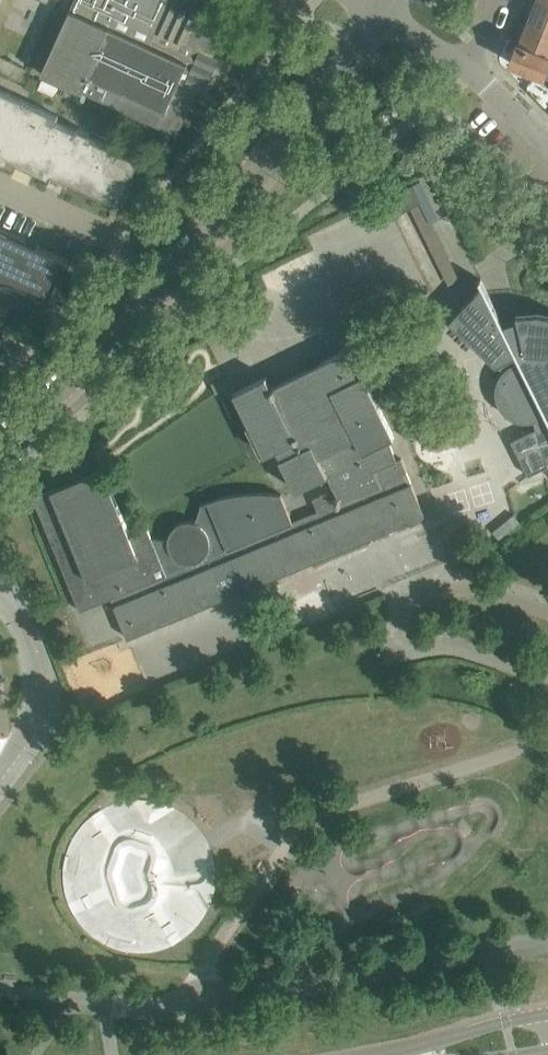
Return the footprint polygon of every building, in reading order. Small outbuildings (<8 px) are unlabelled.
[(41,73),(177,135),(199,88),(205,90),(219,58),(213,55),(228,24),(176,0),(74,0),(41,73)] [(535,5),(538,6),(533,20),(547,26),(547,0),(537,0),(535,5)] [(524,33),(520,42),(518,41),(547,54),(547,26),(533,20),(527,34),(524,33)] [(547,77),(547,54),(518,41),(509,62),(547,77)] [(20,80),(26,68),(0,55),(0,71),(20,80)] [(14,166),(17,161),(51,177),(54,170),(68,176),(67,179),(119,203),(140,159),(88,135),(90,133),(78,127),(77,130),(57,120),(59,116),(0,88),(0,159),(14,166)] [(422,201),(413,184),(393,194),(402,211),(411,207),(449,284),(460,279),(422,201)] [(69,259),(0,228),(0,280),(1,280),(1,279),(2,279),(3,279),(4,279),(5,279),(6,279),(7,279),(8,279),(9,279),(10,279),(11,279),(12,279),(13,280),(14,280),(15,280),(16,280),(50,296),(62,269),(63,270),(69,259)] [(450,319),(503,370),(502,372),(500,374),(499,377),(498,379),(497,382),(496,384),(496,387),(496,390),(496,393),(496,395),(497,398),(497,400),(498,403),(500,405),(501,408),(503,410),(504,412),(506,414),(509,415),(511,417),(513,418),(516,419),(518,420),(521,421),(523,421),(526,421),(529,421),(532,421),(534,420),(538,426),(511,440),(528,475),(547,465),(547,463),(547,462),(547,313),(540,312),(518,314),(517,314),(518,319),(504,324),(490,296),(481,279),(479,280),(482,285),(450,319)] [(327,493),(313,498),(318,511),(293,521),(282,493),(275,492),(268,492),(258,492),(249,492),(242,493),(235,494),(225,496),(216,498),(209,500),(201,503),(201,505),(202,504),(197,522),(193,521),(187,521),(181,523),(176,526),(172,531),(170,539),(152,537),(148,528),(131,536),(103,468),(34,496),(42,516),(80,610),(111,597),(127,637),(425,515),(402,458),(374,469),(349,420),(379,405),(363,373),(358,376),(346,350),(271,386),(266,376),(234,392),(265,454),(277,448),(282,457),(281,457),(296,489),(327,474),(338,497),(330,500),(327,493)] [(499,539),(520,522),(514,514),(493,531),(499,539)]
